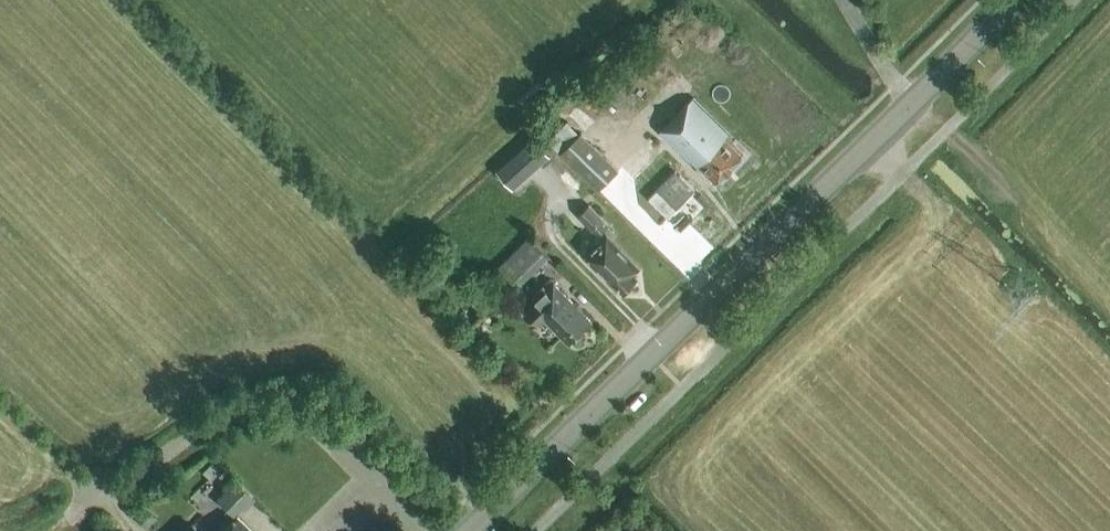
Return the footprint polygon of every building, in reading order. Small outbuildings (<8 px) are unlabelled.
[(717,183),(744,156),(726,138),(730,134),(693,98),(659,133),(696,169),(699,165),(717,183)] [(580,134),(566,121),(547,140),(597,190),(619,168),(582,132),(580,134)] [(513,190),(550,157),(532,138),(496,170),(513,190)] [(624,291),(637,278),(633,273),(639,267),(612,239),(617,234),(589,205),(578,216),(602,241),(588,255),(624,291)] [(518,287),(549,257),(529,237),(498,267),(518,287)] [(592,322),(555,283),(547,290),(544,286),(534,295),(537,299),(526,310),(540,325),(546,319),(569,343),(592,322)] [(255,499),(232,477),(221,489),(223,491),(215,499),(233,516),(241,508),(244,510),(255,499)] [(145,529),(156,518),(144,507),(134,517),(145,529)] [(238,517),(224,530),(253,530),(238,517)]
